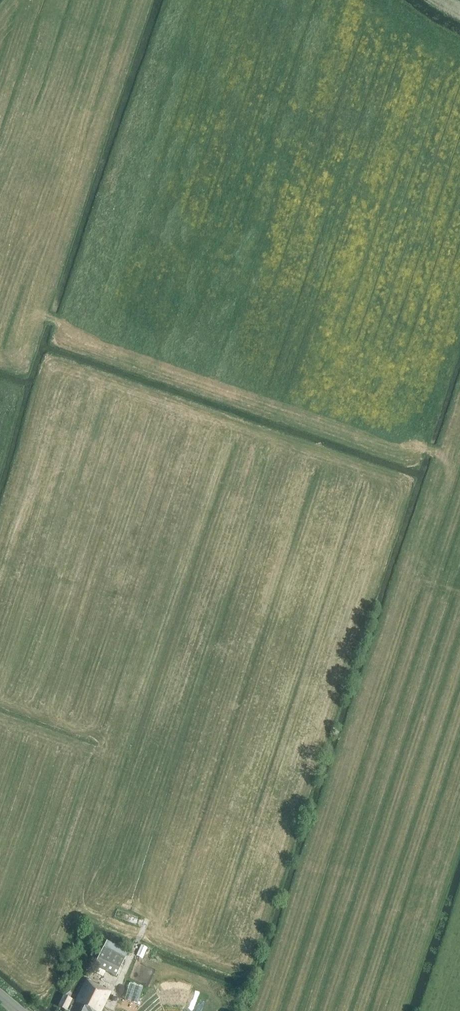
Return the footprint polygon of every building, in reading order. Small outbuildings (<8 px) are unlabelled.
[(148,950),(142,947),(138,954),(145,957),(148,950)] [(116,977),(125,959),(103,948),(94,966),(116,977)] [(111,992),(86,980),(76,1002),(64,996),(59,1007),(66,1010),(69,1005),(73,1007),(74,1008),(73,1010),(101,1010),(111,992)]
